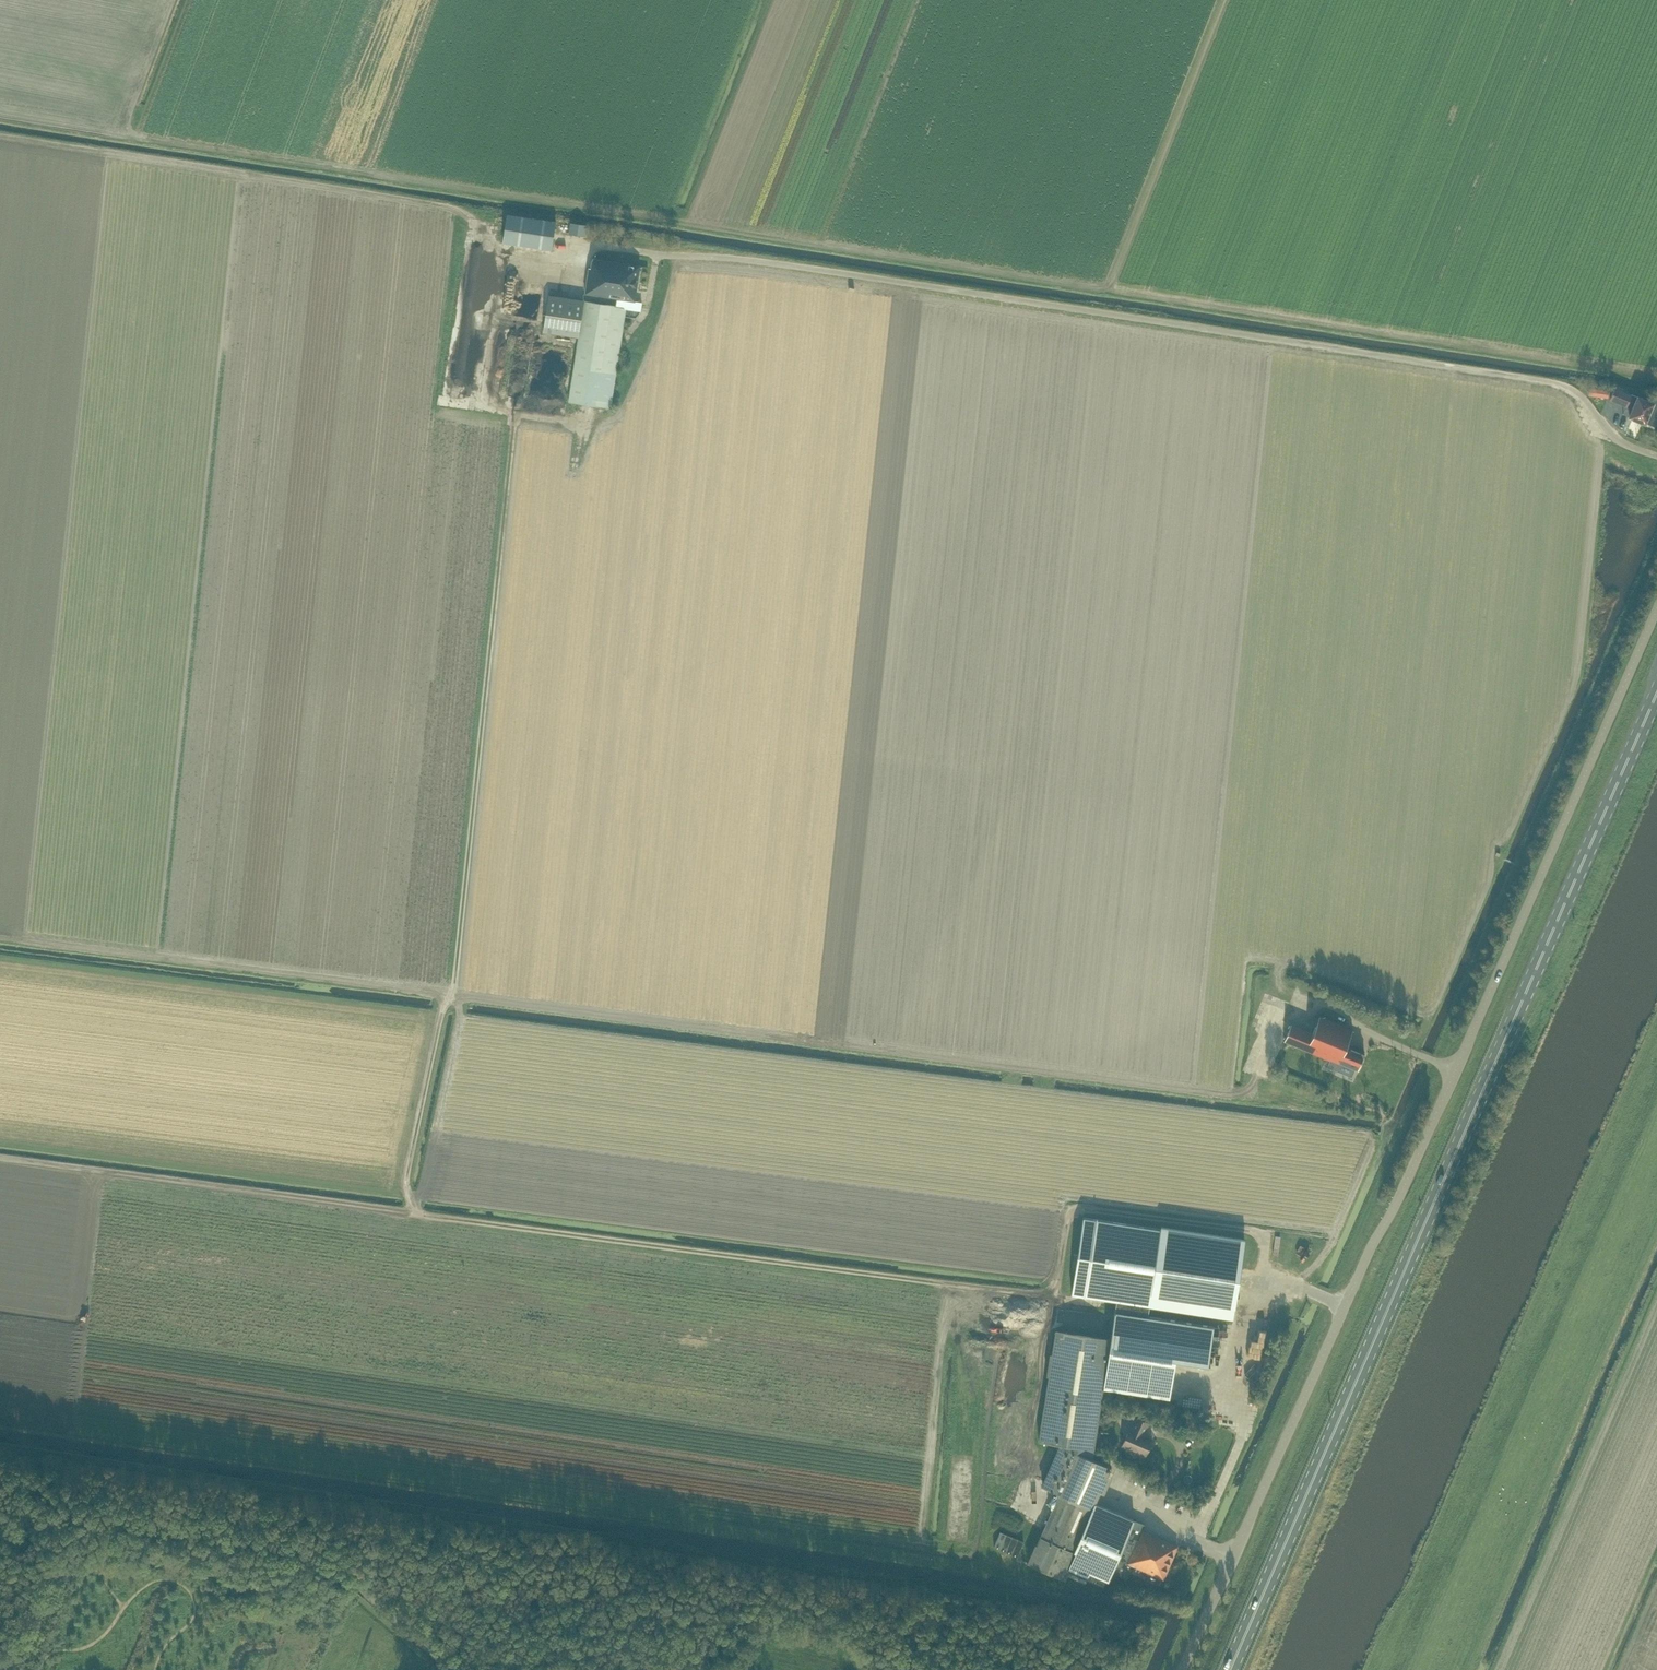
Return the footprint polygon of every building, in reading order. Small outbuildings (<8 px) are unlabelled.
[(552,250),(556,221),(508,214),(503,243),(552,250)] [(570,222),(569,233),(580,235),(585,236),(586,232),(587,225),(570,222)] [(549,295),(544,331),(578,337),(569,402),(590,405),(601,406),(602,407),(611,408),(620,346),(622,337),(626,308),(640,311),(642,302),(635,301),(640,265),(625,263),(620,262),(599,260),(593,259),(592,268),(589,268),(586,294),(618,299),(617,305),(549,295)] [(567,368),(568,363),(568,359),(567,356),(566,354),(564,351),(561,348),(558,347),(554,345),(551,345),(548,345),(544,345),(540,347),(537,350),(534,353),(533,356),(532,359),(532,362),(532,366),(533,369),(534,372),(536,375),(538,377),(541,379),(544,380),(548,381),(552,381),(555,380),(559,379),(562,377),(564,374),(566,371),(567,368)] [(1615,388),(1610,400),(1627,406),(1631,394),(1615,388)] [(1631,394),(1627,406),(1635,409),(1635,411),(1632,418),(1644,423),(1653,403),(1637,397),(1637,396),(1631,394)] [(1346,1046),(1352,1030),(1319,1017),(1312,1033),(1290,1024),(1284,1040),(1339,1063),(1340,1062),(1358,1069),(1364,1053),(1346,1046)] [(1083,1216),(1072,1294),(1117,1301),(1115,1311),(1122,1312),(1129,1313),(1131,1303),(1234,1318),(1246,1241),(1083,1216)] [(1115,1311),(1110,1340),(1103,1387),(1169,1398),(1175,1360),(1207,1365),(1213,1326),(1129,1313),(1122,1312),(1115,1311)] [(1164,1579),(1178,1545),(1144,1531),(1147,1525),(1095,1502),(1111,1467),(1091,1458),(1093,1453),(1103,1387),(1110,1340),(1055,1332),(1039,1441),(1061,1444),(1043,1486),(1059,1493),(1029,1563),(1064,1578),(1067,1571),(1086,1580),(1088,1576),(1106,1584),(1112,1572),(1126,1578),(1131,1564),(1148,1572),(1146,1578),(1155,1582),(1158,1576),(1164,1579)] [(1130,1428),(1122,1445),(1145,1455),(1143,1453),(1150,1438),(1152,1439),(1152,1438),(1144,1434),(1149,1422),(1131,1414),(1125,1426),(1130,1428)] [(1020,1497),(1017,1505),(1025,1508),(1028,1500),(1020,1497)]
